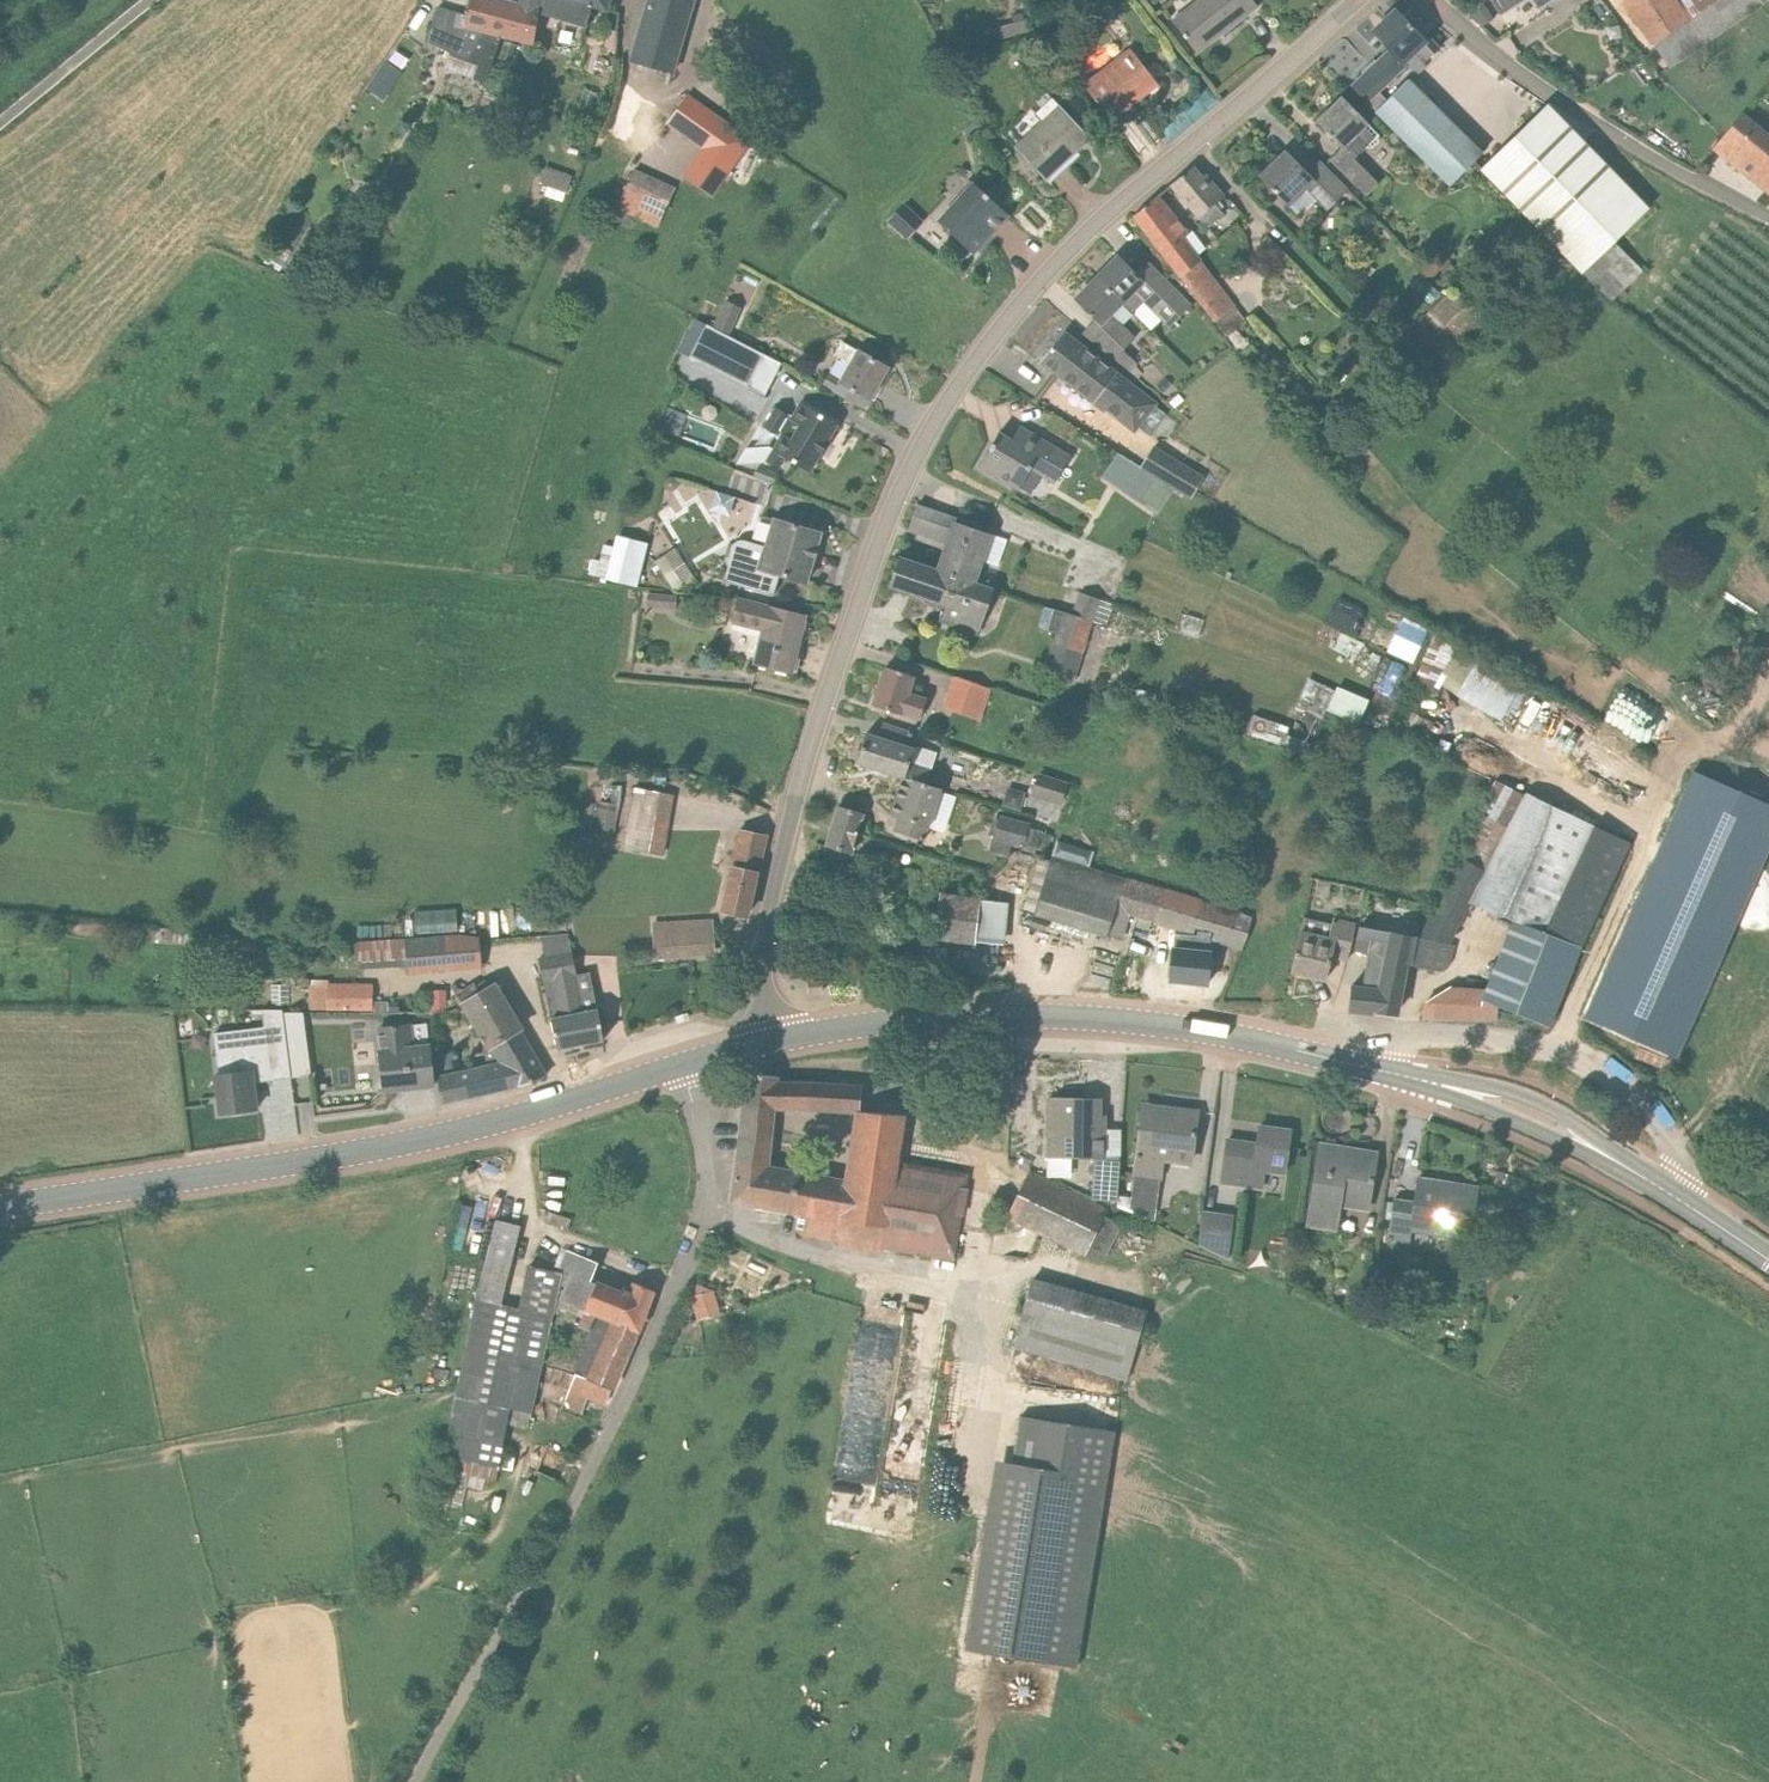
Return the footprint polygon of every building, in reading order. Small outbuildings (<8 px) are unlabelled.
[(539,11),(517,4),(518,0),(516,0),(511,0),(510,2),(502,0),(469,0),(466,14),(437,6),(425,43),(436,47),(432,53),(473,77),(472,79),(484,83),(503,36),(533,44),(539,11)] [(541,0),(518,0),(517,4),(539,11),(541,0)] [(542,14),(588,27),(593,9),(608,13),(612,0),(544,0),(542,14)] [(636,63),(671,74),(693,0),(650,0),(636,63)] [(1257,7),(1252,0),(1197,0),(1172,21),(1196,53),(1257,7)] [(1500,14),(1522,0),(1491,0),(1500,14)] [(1757,7),(1752,0),(1679,0),(1675,3),(1674,0),(1624,0),(1670,66),(1757,7)] [(1493,19),(1482,3),(1467,13),(1483,26),(1493,19)] [(1413,29),(1395,10),(1372,32),(1389,50),(1376,62),(1373,60),(1361,72),(1363,74),(1350,86),(1366,103),(1367,102),(1375,111),(1374,112),(1446,188),(1483,153),(1411,76),(1390,97),(1382,89),(1409,62),(1407,60),(1414,53),(1424,63),(1439,49),(1416,25),(1413,29)] [(1022,13),(1011,15),(1015,30),(1026,27),(1022,13)] [(1110,119),(1156,84),(1129,50),(1084,85),(1110,119)] [(394,84),(402,72),(384,60),(376,72),(394,84)] [(687,95),(647,151),(710,196),(753,142),(687,95)] [(1372,148),(1379,142),(1379,135),(1368,124),(1368,123),(1342,97),(1316,122),(1341,148),(1330,159),(1353,181),(1365,195),(1378,183),(1365,169),(1354,159),(1365,148),(1372,148)] [(1045,179),(1089,139),(1052,99),(1036,114),(1043,122),(1015,147),(1045,179)] [(1581,274),(1648,209),(1547,104),(1480,169),(1581,274)] [(1740,115),(1723,137),(1713,148),(1768,193),(1768,138),(1740,115)] [(1307,173),(1286,151),(1259,178),(1287,206),(1305,189),(1327,211),(1349,191),(1319,161),(1307,173)] [(539,184),(547,187),(553,169),(545,166),(539,184)] [(1200,178),(1191,167),(1171,184),(1207,227),(1223,214),(1215,204),(1223,197),(1204,174),(1200,178)] [(674,189),(633,172),(617,208),(657,225),(674,189)] [(1008,215),(990,199),(973,183),(937,222),(972,254),(1008,215)] [(1157,196),(1133,216),(1215,324),(1235,310),(1180,240),(1187,233),(1157,196)] [(890,216),(910,234),(925,216),(905,199),(890,216)] [(1431,257),(1444,275),(1454,267),(1440,250),(1431,257)] [(1158,294),(1119,256),(1096,278),(1121,303),(1132,314),(1144,303),(1169,326),(1190,305),(1169,284),(1158,294)] [(1130,372),(1140,362),(1125,348),(1134,339),(1110,314),(1121,303),(1096,278),(1074,300),(1095,319),(1083,332),(1130,372)] [(725,302),(714,327),(729,334),(740,308),(725,302)] [(1365,311),(1375,323),(1383,315),(1373,304),(1365,311)] [(763,354),(711,326),(693,359),(745,387),(763,354)] [(1145,400),(1104,367),(1064,334),(1042,361),(1076,390),(1078,388),(1126,424),(1145,400)] [(823,384),(864,408),(869,398),(870,399),(888,368),(857,350),(857,351),(842,342),(834,355),(849,364),(839,380),(828,374),(823,384)] [(1266,362),(1252,344),(1243,351),(1258,368),(1266,362)] [(1289,390),(1294,397),(1299,403),(1301,402),(1309,396),(1299,383),(1289,390)] [(838,424),(801,402),(791,419),(787,417),(789,414),(777,407),(765,427),(777,434),(779,431),(783,434),(768,459),(781,466),(786,458),(810,472),(838,424)] [(1156,406),(1139,427),(1149,435),(1166,413),(1156,406)] [(1070,456),(1019,426),(1011,439),(999,432),(979,466),(1018,489),(1030,469),(1055,483),(1070,456)] [(1190,498),(1203,476),(1153,446),(1139,468),(1142,470),(1190,498)] [(1139,468),(1117,453),(1102,477),(1126,494),(1142,470),(1139,468)] [(756,469),(753,476),(773,485),(777,474),(766,469),(765,473),(756,469)] [(947,543),(938,571),(973,583),(981,561),(998,567),(1007,541),(991,534),(956,522),(957,520),(916,506),(908,529),(947,543)] [(759,568),(806,582),(821,532),(773,519),(759,568)] [(649,544),(617,536),(606,579),(637,587),(649,544)] [(665,555),(656,561),(675,590),(684,585),(665,555)] [(979,631),(993,590),(973,583),(938,571),(898,558),(889,585),(947,605),(942,618),(979,631)] [(1090,621),(1098,599),(1080,592),(1072,615),(1090,621)] [(675,608),(677,596),(658,595),(648,593),(646,605),(657,606),(675,608)] [(1096,621),(1106,626),(1117,602),(1106,597),(1096,621)] [(791,673),(805,616),(738,599),(732,622),(762,629),(754,663),(791,673)] [(1329,625),(1377,640),(1385,615),(1337,600),(1329,625)] [(1055,643),(1080,651),(1090,621),(1072,615),(1065,613),(1055,643)] [(1433,634),(1417,683),(1441,691),(1442,688),(1520,714),(1532,679),(1451,653),(1455,641),(1433,634)] [(919,719),(926,698),(908,693),(914,676),(886,667),(873,705),(901,714),(901,713),(919,719)] [(1301,703),(1327,709),(1333,680),(1308,675),(1301,703)] [(990,688),(954,676),(943,708),(980,720),(990,688)] [(1363,718),(1372,693),(1339,681),(1330,706),(1363,718)] [(856,763),(903,778),(926,784),(931,770),(936,753),(915,746),(914,748),(908,746),(912,733),(882,723),(878,737),(866,733),(856,763)] [(1069,782),(1038,772),(1031,796),(1061,805),(1069,782)] [(896,817),(892,830),(923,840),(928,827),(941,788),(926,784),(903,778),(891,815),(896,817)] [(1513,921),(1486,989),(1448,986),(1422,1004),(1422,1015),(1493,1019),(1496,1006),(1548,1026),(1579,949),(1543,934),(1593,827),(1526,794),(1524,797),(1495,782),(1417,935),(1391,931),(1392,929),(1360,922),(1354,946),(1388,953),(1385,968),(1404,972),(1405,963),(1446,972),(1455,946),(1449,944),(1471,903),(1501,917),(1502,916),(1513,921)] [(611,787),(609,802),(618,803),(620,788),(611,787)] [(636,788),(624,848),(662,855),(673,795),(636,788)] [(1012,789),(1004,794),(1001,805),(1020,810),(1025,793),(1012,789)] [(613,840),(616,818),(618,803),(609,802),(599,800),(594,837),(613,840)] [(851,854),(863,813),(838,806),(826,846),(851,854)] [(1029,824),(999,815),(992,840),(994,840),(991,851),(1007,856),(1010,845),(1021,848),(1021,849),(1035,853),(1042,831),(1029,827),(1029,824)] [(738,831),(723,910),(747,916),(766,836),(738,831)] [(1083,836),(1077,856),(1104,865),(1111,845),(1083,836)] [(1069,849),(1065,843),(1056,840),(1052,855),(1066,859),(1069,849)] [(1107,935),(1121,939),(1128,914),(1156,922),(1156,923),(1165,891),(1125,879),(1124,882),(1107,876),(1108,872),(1071,862),(1069,865),(1049,859),(1034,914),(1107,936),(1107,935)] [(1171,952),(1170,981),(1207,985),(1210,952),(1209,952),(1211,939),(1242,948),(1246,937),(1252,916),(1165,891),(1156,923),(1175,928),(1173,948),(1171,952)] [(939,893),(935,939),(974,944),(975,940),(997,942),(997,939),(1004,940),(1008,905),(994,903),(994,899),(939,893)] [(456,913),(414,916),(415,935),(458,932),(456,913)] [(1303,917),(1290,971),(1325,980),(1329,965),(1331,956),(1347,960),(1355,926),(1333,920),(1332,924),(1303,917)] [(656,958),(712,953),(710,920),(655,923),(656,958)] [(361,937),(362,959),(406,958),(405,936),(361,937)] [(406,940),(408,966),(408,975),(482,969),(480,937),(462,938),(461,936),(406,940)] [(538,959),(543,981),(557,1049),(603,1040),(598,1009),(582,1013),(574,975),(576,975),(571,952),(538,959)] [(1351,987),(1348,1009),(1395,1014),(1404,972),(1385,968),(1366,965),(1362,988),(1351,987)] [(822,992),(822,976),(808,976),(808,992),(822,992)] [(272,1005),(288,1005),(288,984),(272,984),(272,1005)] [(489,1046),(519,1031),(521,1030),(493,984),(479,993),(475,986),(459,996),(489,1046)] [(368,986),(328,985),(329,1007),(369,1007),(368,986)] [(389,1011),(389,1006),(389,1003),(374,1003),(373,1012),(389,1012),(389,1011)] [(303,1012),(283,1012),(291,1078),(311,1076),(303,1012)] [(412,1047),(410,1025),(379,1028),(381,1051),(380,1051),(384,1091),(433,1086),(429,1045),(412,1047)] [(519,1031),(489,1046),(483,1047),(488,1067),(455,1074),(460,1098),(520,1085),(520,1086),(545,1076),(519,1031)] [(216,1075),(220,1113),(256,1109),(253,1082),(272,1080),(267,1033),(229,1038),(233,1073),(216,1075)] [(902,1115),(861,1111),(862,1087),(775,1084),(776,1076),(749,1074),(744,1106),(738,1163),(732,1200),(807,1213),(802,1234),(954,1260),(968,1175),(895,1163),(902,1115)] [(1103,1156),(1103,1129),(1098,1129),(1099,1100),(1048,1099),(1047,1155),(1103,1156)] [(1142,1114),(1134,1173),(1160,1177),(1162,1159),(1172,1160),(1173,1149),(1192,1151),(1197,1112),(1176,1109),(1175,1118),(1142,1114)] [(1284,1173),(1290,1130),(1259,1126),(1257,1144),(1227,1140),(1221,1183),(1261,1188),(1263,1170),(1284,1173)] [(1369,1201),(1375,1160),(1344,1156),(1346,1147),(1320,1143),(1307,1226),(1336,1231),(1341,1196),(1369,1201)] [(1029,1173),(1007,1216),(1085,1253),(1107,1210),(1029,1173)] [(1464,1251),(1466,1240),(1468,1240),(1477,1186),(1418,1177),(1414,1202),(1394,1198),(1388,1239),(1409,1243),(1411,1231),(1447,1237),(1445,1248),(1464,1251)] [(1118,1178),(1094,1178),(1094,1201),(1117,1201),(1118,1195),(1118,1178)] [(1132,1210),(1133,1197),(1118,1195),(1117,1201),(1117,1205),(1132,1210)] [(1152,1220),(1154,1200),(1133,1197),(1132,1210),(1152,1220)] [(461,1252),(472,1207),(461,1204),(450,1249),(461,1252)] [(1198,1245),(1228,1259),(1233,1216),(1202,1212),(1198,1245)] [(1516,1225),(1517,1215),(1495,1212),(1494,1221),(1516,1225)] [(501,1304),(520,1226),(497,1221),(479,1295),(443,1458),(445,1458),(443,1470),(467,1475),(469,1462),(470,1463),(483,1402),(479,1401),(480,1398),(530,1409),(560,1271),(528,1264),(518,1308),(501,1304)] [(589,1331),(595,1315),(617,1323),(631,1292),(623,1289),(621,1293),(597,1283),(591,1281),(599,1262),(579,1254),(567,1250),(561,1264),(564,1269),(570,1272),(560,1300),(584,1310),(578,1326),(589,1331)] [(1127,1381),(1146,1312),(1032,1279),(1012,1347),(1127,1381)] [(631,1292),(617,1323),(637,1330),(653,1290),(635,1282),(631,1292)] [(616,1325),(597,1318),(587,1340),(574,1374),(588,1379),(580,1397),(604,1407),(611,1389),(612,1387),(611,1387),(618,1372),(619,1372),(637,1330),(617,1323),(616,1325)] [(983,1652),(1077,1668),(1114,1431),(1021,1416),(983,1652)]
